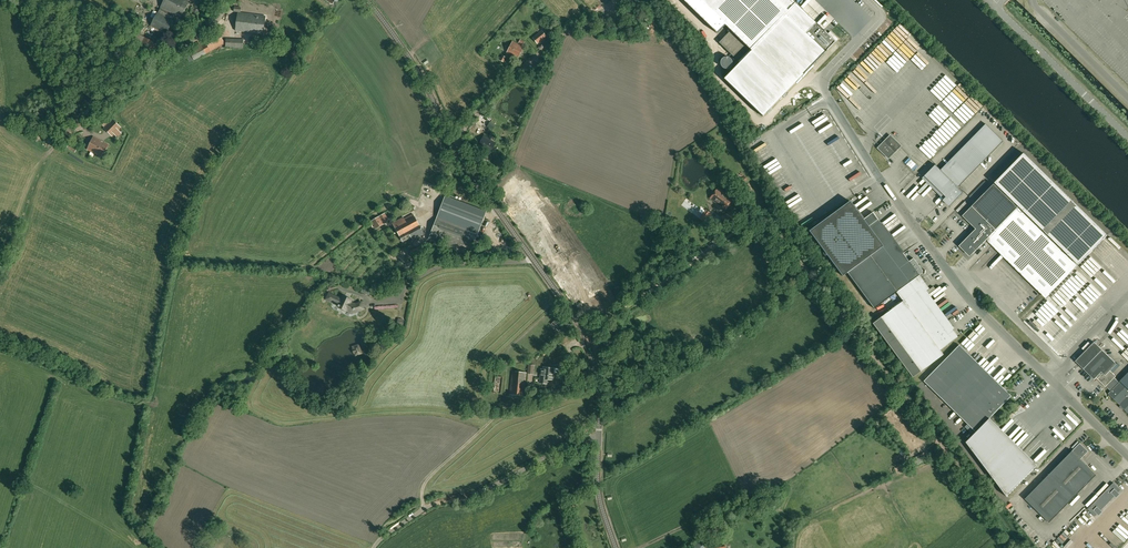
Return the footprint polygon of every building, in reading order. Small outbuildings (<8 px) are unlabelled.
[(185,1),(184,0),(165,0),(161,8),(174,15),(180,18),(188,3),(189,3),(193,5),(196,0),(186,0),(185,1)] [(730,30),(719,42),(739,62),(724,79),(762,116),(835,42),(792,0),(699,0),(730,30)] [(236,31),(263,35),(266,16),(241,13),(241,8),(234,7),(234,12),(238,13),(236,31)] [(151,26),(166,34),(169,30),(171,31),(172,31),(173,28),(173,27),(171,26),(174,21),(172,20),(174,15),(161,8),(159,13),(158,12),(151,26)] [(139,23),(136,29),(139,30),(142,24),(140,23),(143,17),(138,14),(134,20),(139,23)] [(207,44),(202,46),(206,54),(225,44),(219,31),(204,39),(207,44)] [(542,31),(533,38),(537,44),(547,36),(542,31)] [(836,41),(838,39),(830,31),(828,33),(836,41)] [(133,45),(143,50),(152,55),(158,44),(139,34),(133,45)] [(243,48),(243,44),(245,44),(245,40),(243,40),(226,39),(226,47),(243,48)] [(506,53),(518,59),(524,47),(512,42),(506,53)] [(722,66),(724,68),(726,69),(728,69),(729,69),(731,68),(732,66),(733,65),(733,63),(733,61),(732,59),(730,57),(728,57),(727,57),(725,57),(723,59),(722,60),(721,62),(721,64),(722,66)] [(544,68),(538,63),(531,71),(538,76),(544,68)] [(104,128),(112,136),(121,127),(113,119),(104,128)] [(496,125),(491,121),(487,127),(492,131),(496,125)] [(1002,140),(987,125),(942,171),(936,165),(925,176),(946,197),(944,199),(951,206),(963,193),(957,187),(1002,140)] [(492,151),(495,143),(490,141),(491,139),(484,135),(479,145),(492,151)] [(888,158),(900,146),(890,136),(880,146),(879,148),(880,150),(888,158)] [(94,137),(87,150),(102,157),(108,145),(94,137)] [(1071,260),(1072,258),(1079,265),(1108,235),(1024,154),(995,183),(1013,201),(1012,202),(994,184),(972,206),(996,230),(987,239),(988,240),(1041,293),(1046,298),(1062,282),(1077,266),(1071,260)] [(716,204),(725,193),(717,187),(708,199),(716,204)] [(733,199),(730,197),(725,193),(716,204),(725,210),(733,199)] [(438,216),(429,240),(430,240),(434,242),(469,255),(478,231),(479,228),(486,211),(445,196),(438,216)] [(850,200),(809,231),(842,276),(847,272),(863,293),(872,305),(873,308),(896,291),(902,300),(903,301),(921,287),(919,284),(923,281),(918,274),(921,271),(923,272),(923,273),(924,269),(923,268),(923,269),(921,269),(912,257),(908,260),(873,212),(864,219),(850,200)] [(966,252),(967,253),(968,254),(969,254),(970,254),(971,254),(972,254),(973,253),(974,252),(976,250),(977,250),(986,241),(987,241),(988,240),(987,239),(996,230),(972,206),(963,216),(976,229),(959,246),(965,252),(966,252)] [(736,221),(731,212),(721,217),(726,226),(736,221)] [(375,226),(374,227),(376,229),(389,221),(384,213),(371,221),(373,224),(375,226)] [(411,237),(413,240),(424,234),(413,214),(404,219),(403,217),(393,223),(403,242),(411,237)] [(416,248),(415,248),(410,251),(416,262),(421,259),(424,263),(431,259),(429,255),(423,244),(421,245),(421,246),(416,248)] [(880,316),(872,322),(885,340),(912,376),(920,370),(930,362),(942,353),(939,348),(951,339),(956,335),(952,330),(947,322),(944,324),(940,319),(939,320),(929,307),(919,294),(924,291),(921,287),(903,301),(902,300),(880,316)] [(325,300),(338,306),(337,306),(352,314),(365,309),(362,301),(355,303),(352,302),(353,300),(342,295),(341,298),(329,293),(325,300)] [(564,338),(560,341),(563,344),(565,343),(566,342),(569,340),(566,335),(563,337),(564,338)] [(1095,342),(1076,361),(1083,369),(1087,372),(1094,380),(1096,378),(1106,387),(1106,386),(1111,391),(1119,382),(1114,378),(1116,376),(1113,373),(1110,370),(1117,364),(1102,349),(1095,342)] [(355,357),(362,354),(359,344),(352,346),(353,349),(352,349),(353,354),(354,354),(355,357)] [(989,418),(1011,396),(959,345),(923,381),(975,432),(965,442),(1006,496),(1036,465),(998,427),(989,418)] [(547,379),(552,380),(553,380),(553,373),(553,368),(544,367),(544,369),(541,369),(540,383),(547,384),(547,379)] [(524,396),(526,373),(512,371),(510,394),(524,396)] [(1108,393),(1121,406),(1120,407),(1123,410),(1124,409),(1127,413),(1127,373),(1119,382),(1111,391),(1108,393)] [(495,376),(493,393),(501,394),(503,377),(495,376)] [(1081,459),(1089,451),(1086,449),(1082,445),(1080,443),(1025,499),(1049,523),(1097,475),(1081,459)] [(932,454),(934,458),(939,455),(932,445),(927,449),(932,454)] [(911,468),(927,461),(925,458),(924,456),(923,456),(922,453),(918,456),(918,457),(909,462),(911,468)] [(1098,514),(1098,513),(1101,510),(1101,511),(1101,510),(1115,496),(1115,497),(1115,496),(1118,493),(1119,493),(1118,492),(1121,490),(1113,483),(1087,509),(1095,516),(1097,514),(1098,514)] [(707,525),(704,526),(708,537),(727,530),(723,518),(707,525)] [(212,537),(211,540),(208,544),(215,547),(218,540),(212,537)]
